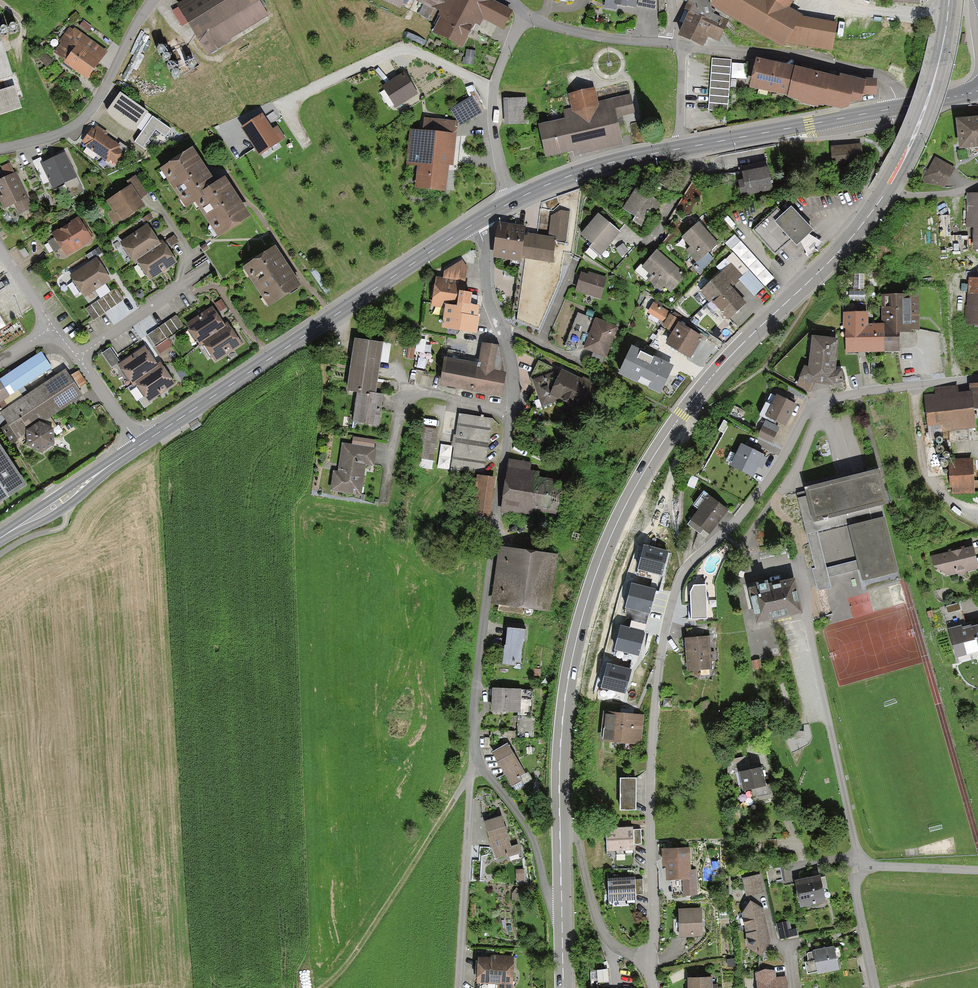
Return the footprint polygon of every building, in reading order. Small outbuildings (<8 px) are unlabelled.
[(257,0),(192,0),(179,8),(205,53),(267,17),(257,0)] [(462,49),(475,25),(480,27),(484,20),(503,30),(513,11),(493,2),(494,0),(415,0),(425,5),(420,14),(438,23),(432,34),(462,49)] [(617,11),(618,7),(635,10),(637,0),(606,0),(604,9),(617,11)] [(638,6),(655,10),(655,0),(639,0),(638,6)] [(687,1),(684,9),(689,12),(678,35),(704,47),(708,37),(719,42),(729,20),(713,13),(716,10),(712,7),(710,0),(683,0),(687,1)] [(711,4),(783,47),(786,43),(832,50),(837,22),(803,15),(790,7),(794,0),(713,0),(711,4)] [(78,27),(88,36),(93,29),(83,21),(78,27)] [(66,62),(65,64),(87,80),(108,52),(74,28),(73,30),(69,27),(51,52),(66,62)] [(12,76),(0,37),(0,80),(12,76)] [(142,55),(146,42),(138,40),(135,53),(142,55)] [(474,65),(476,51),(467,50),(465,64),(474,65)] [(142,73),(138,59),(134,60),(133,58),(123,61),(131,83),(141,79),(140,74),(142,73)] [(728,113),(732,60),(713,58),(709,111),(728,113)] [(840,79),(756,60),(749,90),(788,98),(787,100),(799,103),(798,106),(818,110),(818,108),(824,109),(824,107),(840,111),(849,108),(850,105),(861,103),(863,96),(876,97),(876,80),(866,80),(866,82),(840,76),(840,79)] [(396,109),(418,96),(405,74),(383,88),(396,109)] [(21,109),(15,87),(0,92),(0,115),(21,109)] [(575,157),(623,146),(616,118),(635,113),(630,94),(598,102),(595,90),(569,96),(572,109),(564,111),(566,120),(537,127),(545,158),(573,152),(575,157)] [(120,93),(108,112),(116,122),(122,126),(133,131),(147,112),(120,93)] [(471,97),(450,110),(460,126),(481,113),(471,97)] [(503,125),(528,124),(527,97),(502,99),(503,125)] [(152,117),(135,142),(143,148),(156,130),(165,137),(171,130),(152,117)] [(259,150),(276,138),(262,117),(244,129),(259,150)] [(414,190),(446,193),(448,166),(453,166),(457,123),(417,119),(416,131),(409,130),(406,167),(416,168),(414,190)] [(977,148),(977,120),(956,122),(958,150),(977,148)] [(92,127),(82,142),(86,145),(85,147),(109,163),(111,160),(116,164),(124,153),(118,149),(120,146),(106,136),(108,133),(97,126),(95,129),(92,127)] [(856,145),(831,148),(833,163),(858,160),(856,145)] [(217,238),(249,217),(224,180),(216,186),(192,151),(160,172),(185,209),(193,203),(217,238)] [(48,180),(53,190),(64,185),(70,197),(83,191),(65,153),(43,163),(40,158),(33,161),(43,182),(48,180)] [(946,186),(954,169),(936,158),(923,182),(946,186)] [(737,183),(740,196),(771,190),(767,169),(740,175),(741,182),(737,183)] [(1,206),(11,201),(18,213),(28,207),(23,198),(21,200),(9,176),(0,180),(0,204),(1,206)] [(118,221),(141,206),(137,199),(145,195),(133,178),(126,183),(128,186),(105,201),(118,221)] [(660,202),(668,189),(656,182),(648,194),(660,202)] [(636,188),(622,210),(635,218),(632,223),(645,230),(662,203),(636,188)] [(541,203),(536,233),(497,228),(493,256),(519,259),(514,319),(539,328),(560,281),(563,252),(572,254),(576,224),(580,189),(541,203)] [(973,251),(977,251),(977,196),(967,196),(966,229),(973,229),(973,251)] [(791,245),(808,230),(787,206),(778,214),(775,210),(752,231),(772,254),(787,241),(791,245)] [(598,214),(582,235),(594,245),(591,249),(601,257),(621,233),(598,214)] [(147,215),(142,218),(147,227),(153,223),(147,215)] [(63,253),(90,237),(78,218),(51,234),(53,237),(45,242),(50,252),(59,246),(63,253)] [(719,245),(699,223),(681,238),(691,249),(687,253),(696,262),(691,267),(698,275),(715,260),(710,254),(719,245)] [(143,226),(117,243),(130,262),(155,245),(143,226)] [(175,241),(171,236),(163,241),(167,247),(175,241)] [(967,249),(967,237),(955,237),(956,250),(967,249)] [(147,281),(174,262),(160,242),(133,260),(147,281)] [(624,244),(616,249),(621,258),(629,252),(624,244)] [(273,310),(303,290),(275,250),(246,270),(273,310)] [(678,268),(658,250),(643,267),(642,265),(635,273),(656,292),(658,290),(661,292),(665,287),(671,292),(683,279),(678,268)] [(79,297),(106,279),(92,259),(66,277),(79,297)] [(700,291),(728,320),(746,303),(732,289),(743,279),(729,264),(700,291)] [(575,292),(600,300),(607,278),(589,272),(588,275),(581,273),(575,292)] [(977,326),(977,280),(968,279),(964,325),(977,326)] [(429,304),(454,307),(457,283),(432,280),(429,304)] [(123,301),(114,288),(87,306),(95,319),(123,301)] [(882,325),(885,325),(885,352),(898,352),(898,335),(912,335),(912,332),(918,332),(918,296),(882,297),(882,325)] [(221,300),(214,304),(220,312),(226,308),(221,300)] [(688,357),(699,336),(676,324),(677,321),(664,314),(665,312),(650,304),(646,313),(661,321),(659,325),(670,330),(663,344),(688,357)] [(474,335),(477,309),(454,307),(451,333),(474,335)] [(226,326),(213,308),(187,325),(201,347),(203,345),(202,343),(227,328),(226,326)] [(585,349),(608,358),(619,329),(578,314),(566,346),(577,351),(585,349)] [(845,353),(885,352),(885,325),(882,325),(868,326),(867,314),(843,314),(843,328),(845,328),(845,353)] [(172,346),(168,339),(184,328),(175,316),(147,335),(160,354),(172,346)] [(215,362),(241,345),(228,325),(226,326),(227,328),(202,343),(203,345),(215,362)] [(838,342),(812,338),(809,369),(805,367),(797,386),(811,392),(815,384),(834,387),(834,385),(843,384),(842,371),(835,372),(838,342)] [(352,421),(375,424),(379,396),(369,395),(376,345),(351,341),(344,389),(356,391),(352,421)] [(435,383),(500,394),(504,369),(500,349),(480,346),(476,365),(440,359),(435,383)] [(673,365),(632,346),(619,373),(660,392),(673,365)] [(110,348),(101,355),(111,368),(120,362),(110,348)] [(146,348),(118,366),(133,388),(137,385),(135,383),(159,367),(157,365),(146,348)] [(65,369),(9,407),(5,400),(52,369),(42,353),(0,380),(0,430),(11,447),(26,436),(28,449),(40,455),(54,446),(53,431),(42,425),(84,398),(65,369)] [(595,384),(582,379),(582,381),(559,371),(539,362),(530,379),(541,408),(559,401),(585,412),(595,388),(593,388),(595,384)] [(148,403),(176,385),(161,363),(157,365),(159,367),(135,383),(137,385),(148,403)] [(924,396),(927,427),(942,425),(942,433),(976,428),(975,410),(977,410),(977,385),(970,385),(970,394),(959,394),(959,385),(934,387),(934,395),(924,396)] [(785,428),(796,406),(778,397),(774,408),(768,405),(762,417),(785,428)] [(490,418),(455,414),(452,442),(486,446),(490,418)] [(772,443),(779,428),(766,422),(759,437),(772,443)] [(416,459),(430,461),(435,429),(421,427),(416,459)] [(351,446),(340,445),(336,473),(331,473),(329,488),(358,492),(361,463),(369,464),(372,441),(352,439),(351,446)] [(741,445),(731,468),(753,478),(758,467),(762,469),(767,460),(763,458),(763,456),(741,445)] [(21,485),(0,453),(0,498),(21,485)] [(949,490),(971,489),(969,462),(948,464),(949,490)] [(507,508),(553,513),(557,480),(527,476),(528,465),(512,463),(507,508)] [(858,580),(897,570),(880,505),(887,503),(878,470),(801,490),(803,498),(798,500),(821,589),(830,586),(828,577),(856,569),(858,580)] [(486,516),(490,479),(475,477),(471,514),(486,516)] [(729,510),(704,492),(693,507),(699,511),(688,526),(700,535),(703,531),(710,536),(729,510)] [(972,540),(962,542),(964,550),(932,557),(934,568),(948,576),(957,575),(961,578),(964,577),(965,573),(977,570),(977,562),(972,540)] [(643,545),(637,575),(652,578),(654,572),(661,574),(667,550),(643,545)] [(551,558),(501,551),(494,602),(545,608),(551,558)] [(757,624),(802,615),(794,580),(768,585),(768,582),(757,585),(758,588),(750,590),(757,624)] [(656,589),(631,582),(625,608),(650,614),(653,603),(656,589)] [(707,619),(706,585),(694,586),(690,591),(691,619),(707,619)] [(647,625),(631,621),(629,627),(621,625),(615,648),(639,655),(647,625)] [(519,629),(501,628),(499,663),(517,664),(519,629)] [(963,632),(962,628),(949,632),(956,661),(977,655),(977,628),(963,632)] [(686,641),(688,671),(711,669),(708,639),(686,641)] [(755,667),(761,666),(760,658),(753,660),(755,667)] [(631,669),(606,663),(600,689),(625,695),(631,669)] [(491,691),(490,711),(526,712),(527,702),(530,702),(531,692),(491,691)] [(601,741),(642,744),(644,714),(603,711),(601,741)] [(523,775),(507,744),(490,753),(507,784),(523,775)] [(761,763),(741,767),(744,784),(764,780),(761,763)] [(620,810),(636,810),(635,778),(620,778),(620,810)] [(482,822),(495,858),(511,852),(498,817),(482,822)] [(633,828),(606,829),(607,851),(634,850),(634,843),(642,843),(641,830),(633,830),(633,828)] [(666,880),(670,880),(673,895),(683,895),(683,896),(698,895),(696,869),(691,869),(690,847),(661,848),(662,869),(666,868),(666,880)] [(769,884),(786,881),(782,865),(766,868),(769,884)] [(743,879),(746,895),(764,892),(760,875),(743,879)] [(821,877),(820,875),(795,880),(801,907),(826,902),(825,898),(830,897),(826,876),(821,877)] [(635,876),(609,878),(610,900),(635,899),(634,894),(643,893),(642,879),(635,880),(635,876)] [(751,900),(741,914),(748,947),(761,955),(771,941),(763,909),(751,900)] [(679,909),(679,936),(702,936),(701,909),(679,909)] [(790,921),(777,924),(780,939),(798,935),(796,927),(792,929),(790,921)] [(805,963),(807,974),(818,971),(818,973),(838,969),(833,946),(813,950),(814,952),(807,954),(809,962),(805,963)] [(511,981),(511,959),(474,958),(474,981),(511,981)] [(608,967),(598,967),(598,980),(608,980),(608,967)] [(786,976),(776,977),(775,970),(755,972),(757,987),(787,987),(786,976)] [(717,984),(712,984),(712,978),(688,978),(688,987),(718,987),(717,984)]
